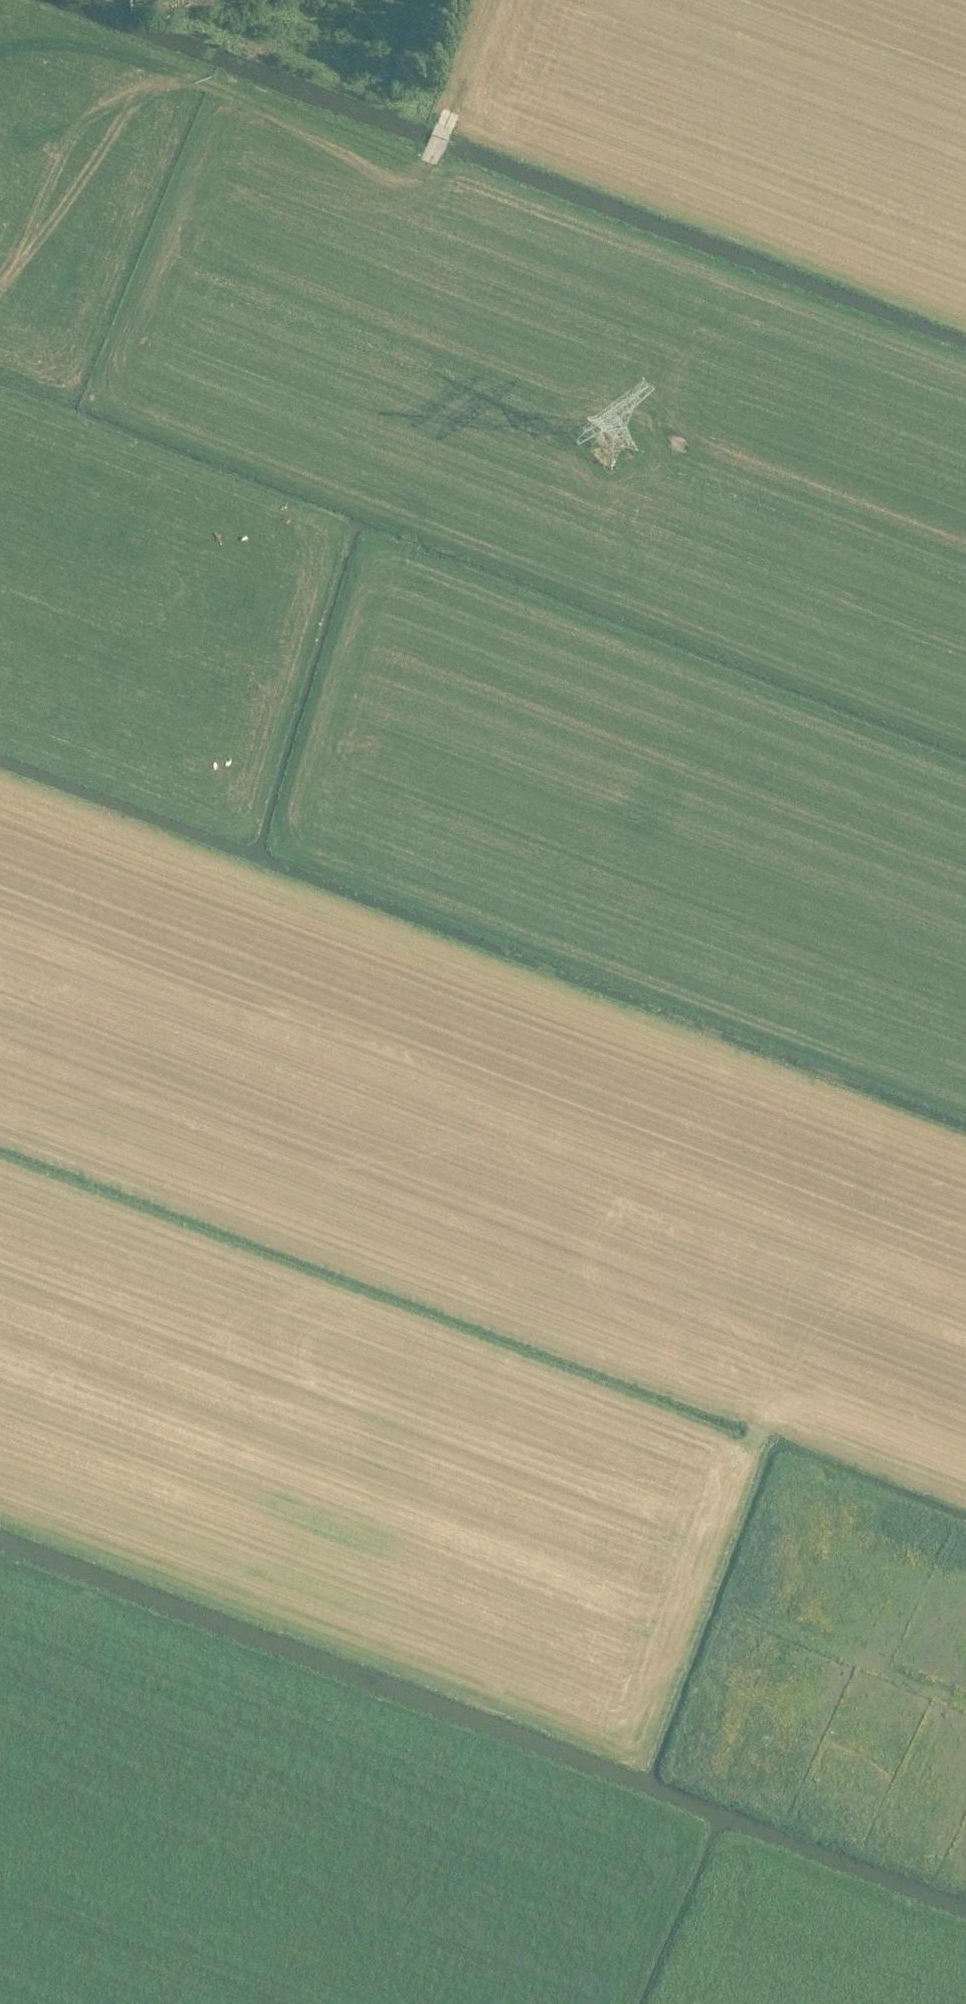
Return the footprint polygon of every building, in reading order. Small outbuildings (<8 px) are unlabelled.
[(451,96),(429,146),(444,152),(466,102),(451,96)]
